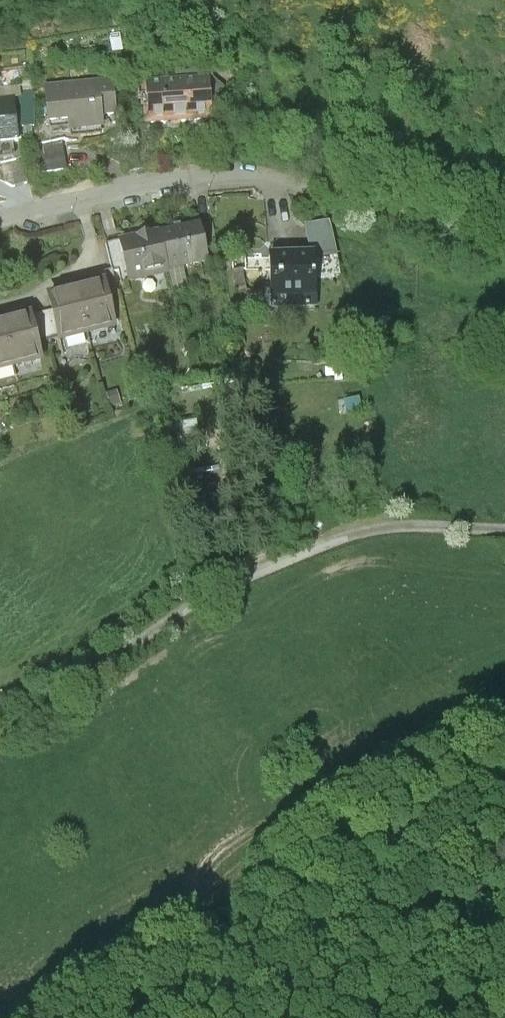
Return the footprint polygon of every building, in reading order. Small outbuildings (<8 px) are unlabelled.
[(206,84),(144,89),(148,133),(210,128),(206,84)] [(109,91),(46,97),(49,131),(68,129),(69,138),(102,135),(101,124),(112,123),(109,91)] [(0,111),(0,149),(15,147),(11,110),(0,111)] [(39,150),(39,171),(61,171),(61,149),(39,150)] [(312,246),(314,246),(315,250),(338,245),(330,214),(306,219),(312,246)] [(161,227),(169,264),(208,255),(200,219),(161,227)] [(125,261),(129,278),(170,268),(169,264),(161,227),(120,237),(125,261)] [(120,237),(118,237),(108,239),(113,264),(125,261),(120,237)] [(312,246),(270,249),(271,264),(272,290),(317,288),(315,250),(314,246),(312,246)] [(246,265),(271,264),(270,249),(245,250),(246,265)] [(106,283),(81,289),(93,333),(120,326),(112,295),(108,282),(106,283)] [(81,289),(53,296),(57,309),(63,332),(65,341),(93,333),(81,289)] [(57,309),(50,311),(56,334),(63,332),(57,309)] [(50,311),(37,314),(43,337),(56,334),(50,311)] [(37,314),(9,321),(21,366),(49,358),(43,337),(37,314)] [(0,324),(0,371),(21,366),(9,321),(0,324)] [(359,397),(344,400),(347,413),(362,410),(359,397)]
